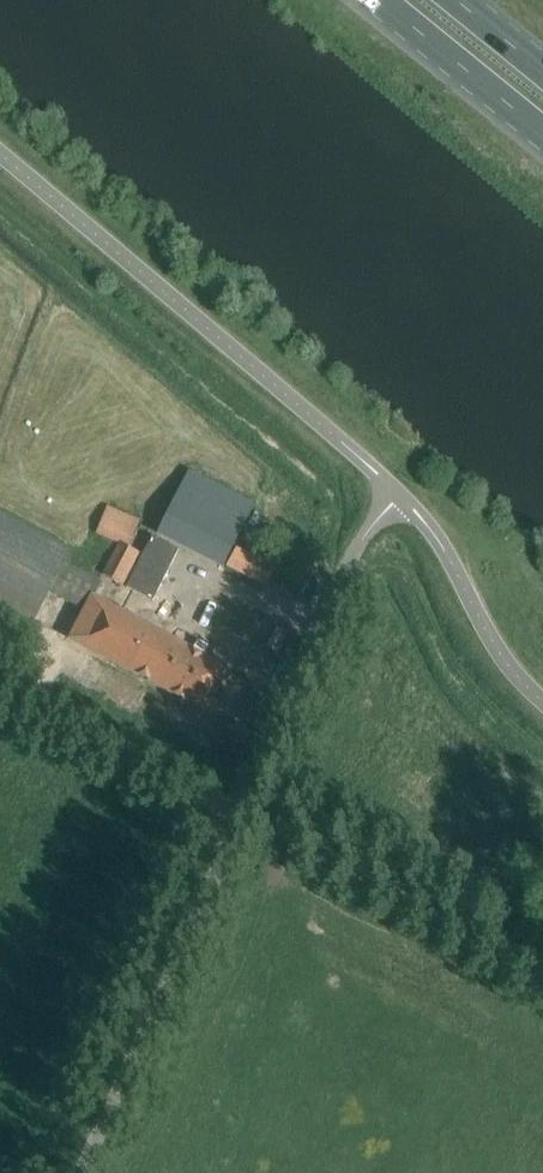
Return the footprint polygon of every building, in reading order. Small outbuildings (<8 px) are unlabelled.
[(136,515),(49,477),(37,505),(124,543),(136,515)] [(224,667),(224,666),(93,597),(101,583),(64,563),(71,550),(0,512),(0,602),(34,620),(49,590),(85,609),(70,639),(202,709),(224,667)] [(119,543),(104,576),(123,585),(138,552),(119,543)] [(275,567),(236,547),(227,566),(266,586),(275,567)]
